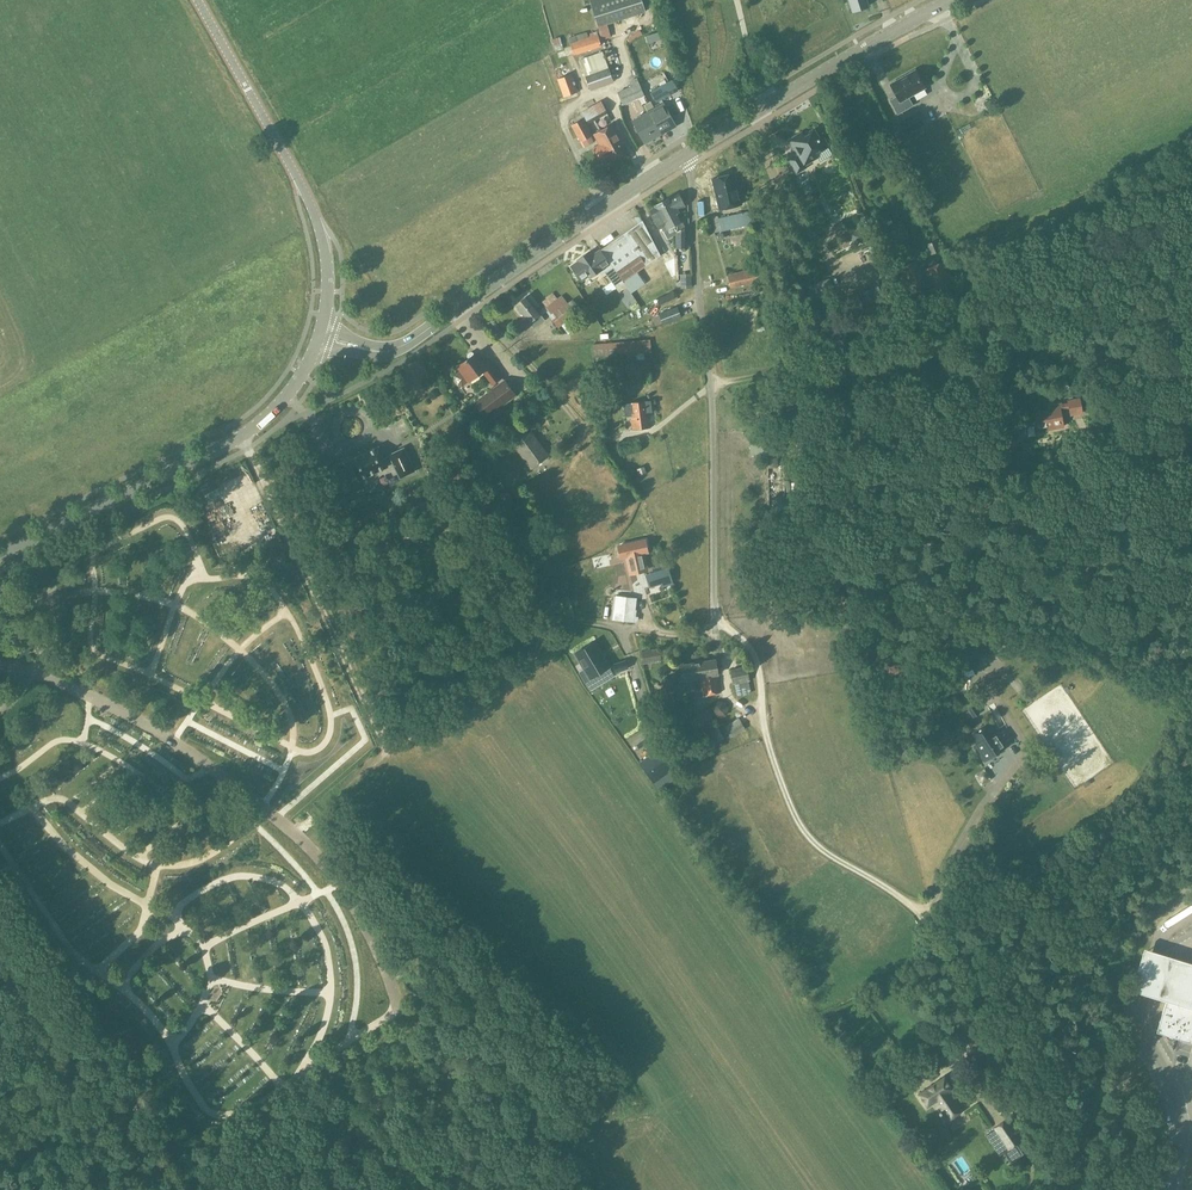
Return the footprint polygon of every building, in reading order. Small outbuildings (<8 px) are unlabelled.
[(647,12),(643,0),(590,0),(599,27),(647,12)] [(854,12),(856,11),(856,14),(865,11),(864,8),(869,7),(867,0),(850,0),(854,12)] [(629,44),(643,36),(640,30),(626,37),(629,44)] [(575,56),(602,47),(598,32),(570,40),(575,56)] [(591,91),(614,82),(603,52),(580,60),(591,91)] [(899,114),(914,106),(909,98),(926,88),(916,71),(892,84),(898,97),(892,101),(899,114)] [(578,92),(572,74),(559,79),(565,97),(578,92)] [(623,106),(645,96),(637,78),(629,81),(632,87),(618,93),(623,106)] [(657,103),(679,91),(673,80),(651,92),(657,103)] [(991,100),(985,103),(988,110),(994,107),(991,100)] [(608,113),(602,101),(582,112),(589,124),(608,113)] [(665,104),(649,113),(661,135),(677,126),(665,104)] [(661,135),(649,113),(633,122),(645,143),(661,135)] [(918,113),(895,126),(901,138),(925,125),(918,113)] [(593,136),(584,119),(572,125),(581,142),(593,136)] [(614,125),(595,135),(601,145),(595,148),(604,164),(609,161),(610,162),(629,152),(614,125)] [(968,127),(959,131),(962,138),(971,133),(968,127)] [(790,159),(798,173),(807,167),(806,165),(819,157),(817,154),(829,147),(823,137),(820,139),(815,131),(799,141),(797,137),(789,142),(797,154),(790,159)] [(1180,163),(1185,172),(1191,168),(1191,156),(1180,163)] [(713,179),(721,210),(742,205),(734,174),(713,179)] [(687,228),(683,221),(685,220),(679,210),(686,206),(680,195),(673,197),(662,203),(666,212),(669,211),(673,218),(670,220),(674,226),(677,233),(677,248),(686,248),(687,228)] [(664,207),(662,203),(658,205),(655,207),(655,208),(652,210),(650,211),(655,220),(659,229),(662,228),(664,231),(669,229),(674,226),(670,220),(673,218),(671,214),(669,211),(666,212),(664,207)] [(715,233),(752,225),(749,212),(719,219),(719,217),(712,218),(715,233)] [(613,242),(601,250),(604,254),(614,268),(624,282),(647,266),(647,265),(654,261),(661,256),(655,243),(648,230),(645,224),(644,222),(643,221),(634,227),(625,233),(613,242)] [(663,239),(658,228),(651,232),(665,258),(672,254),(664,238),(663,239)] [(862,232),(859,242),(866,244),(869,234),(862,232)] [(928,244),(932,255),(942,251),(938,241),(928,244)] [(604,254),(596,260),(591,252),(579,260),(579,261),(571,266),(582,282),(590,277),(591,278),(600,271),(602,275),(606,272),(617,288),(625,283),(624,282),(604,254)] [(643,276),(646,284),(672,273),(669,265),(643,276)] [(760,268),(728,274),(731,289),(763,282),(760,268)] [(813,299),(835,291),(831,279),(809,287),(813,299)] [(692,280),(682,280),(683,289),(692,288),(692,280)] [(625,283),(617,288),(620,292),(627,287),(625,283)] [(884,283),(838,302),(847,324),(893,305),(884,283)] [(569,334),(586,322),(580,314),(578,316),(576,313),(581,310),(574,299),(568,303),(562,296),(558,299),(555,294),(543,303),(549,310),(548,311),(551,316),(559,328),(563,325),(569,334)] [(546,320),(541,314),(528,297),(517,305),(530,323),(535,329),(546,320)] [(916,303),(902,309),(910,325),(924,319),(916,303)] [(682,318),(678,307),(660,314),(664,325),(682,318)] [(782,327),(793,324),(791,316),(780,319),(782,327)] [(841,352),(855,348),(852,337),(838,341),(841,352)] [(652,353),(651,340),(593,345),(594,357),(652,353)] [(783,342),(786,361),(792,360),(790,341),(783,342)] [(1066,357),(1082,372),(1091,362),(1075,347),(1066,357)] [(464,387),(470,382),(484,372),(494,385),(503,378),(490,360),(484,364),(476,353),(458,367),(461,371),(455,376),(454,381),(459,386),(464,387)] [(487,419),(517,395),(506,380),(475,403),(487,419)] [(1014,385),(1006,385),(1006,397),(1015,397),(1014,385)] [(1061,411),(1069,409),(1070,409),(1071,416),(1084,413),(1081,398),(1068,401),(1069,403),(1062,405),(1062,403),(1052,406),(1053,412),(1035,416),(1035,415),(1027,417),(1029,427),(1037,425),(1039,432),(1064,427),(1061,411)] [(625,405),(626,416),(632,416),(634,429),(651,427),(649,412),(653,412),(651,401),(645,402),(625,405)] [(532,431),(514,445),(532,469),(550,455),(532,431)] [(622,455),(641,451),(638,438),(619,442),(622,455)] [(415,472),(404,449),(390,456),(391,456),(384,459),(379,448),(351,461),(360,480),(388,467),(387,465),(393,461),(401,479),(415,472)] [(647,474),(645,467),(638,469),(640,476),(647,474)] [(491,488),(496,495),(501,502),(504,506),(511,501),(509,497),(510,496),(501,481),(491,488)] [(646,539),(619,544),(622,559),(627,558),(630,571),(647,567),(645,555),(649,554),(646,539)] [(669,568),(652,573),(656,586),(662,584),(663,588),(674,584),(669,568)] [(635,623),(638,598),(616,596),(613,620),(635,623)] [(561,619),(574,615),(570,598),(557,602),(561,619)] [(779,628),(798,626),(797,614),(778,616),(779,628)] [(28,656),(36,636),(24,632),(16,651),(28,656)] [(595,642),(575,654),(585,670),(580,673),(586,682),(610,668),(595,642)] [(660,648),(641,651),(643,665),(663,662),(660,648)] [(616,673),(632,667),(629,660),(613,665),(616,673)] [(722,693),(719,675),(717,660),(682,665),(684,680),(686,692),(697,691),(695,679),(701,678),(703,696),(722,693)] [(747,666),(731,670),(734,685),(735,685),(746,682),(751,681),(748,666),(747,666)] [(677,689),(675,677),(663,679),(665,691),(677,689)] [(616,686),(621,706),(633,702),(628,683),(616,686)] [(969,710),(974,717),(979,714),(974,706),(969,710)] [(624,707),(609,715),(624,744),(639,737),(624,707)] [(718,723),(708,709),(691,720),(700,735),(718,723)] [(740,718),(725,727),(732,738),(747,729),(740,718)] [(684,735),(680,721),(671,724),(676,738),(684,735)] [(989,723),(971,735),(977,744),(975,746),(986,761),(1008,746),(1017,740),(1006,725),(997,731),(995,733),(989,723)] [(707,749),(725,739),(719,729),(702,739),(707,749)] [(655,783),(677,767),(663,747),(641,762),(655,783)] [(1148,945),(1134,986),(1191,1003),(1191,959),(1148,945)] [(1157,1032),(1191,1041),(1191,1039),(1191,1007),(1168,1001),(1157,1032)] [(972,1038),(989,1032),(985,1020),(968,1026),(972,1038)] [(965,1110),(961,1104),(952,1092),(955,1090),(945,1077),(924,1091),(918,1095),(927,1109),(933,1105),(935,1104),(948,1123),(965,1110)] [(1010,1119),(994,1129),(1007,1149),(1003,1152),(1011,1163),(1024,1155),(1018,1145),(1024,1141),(1010,1119)]
